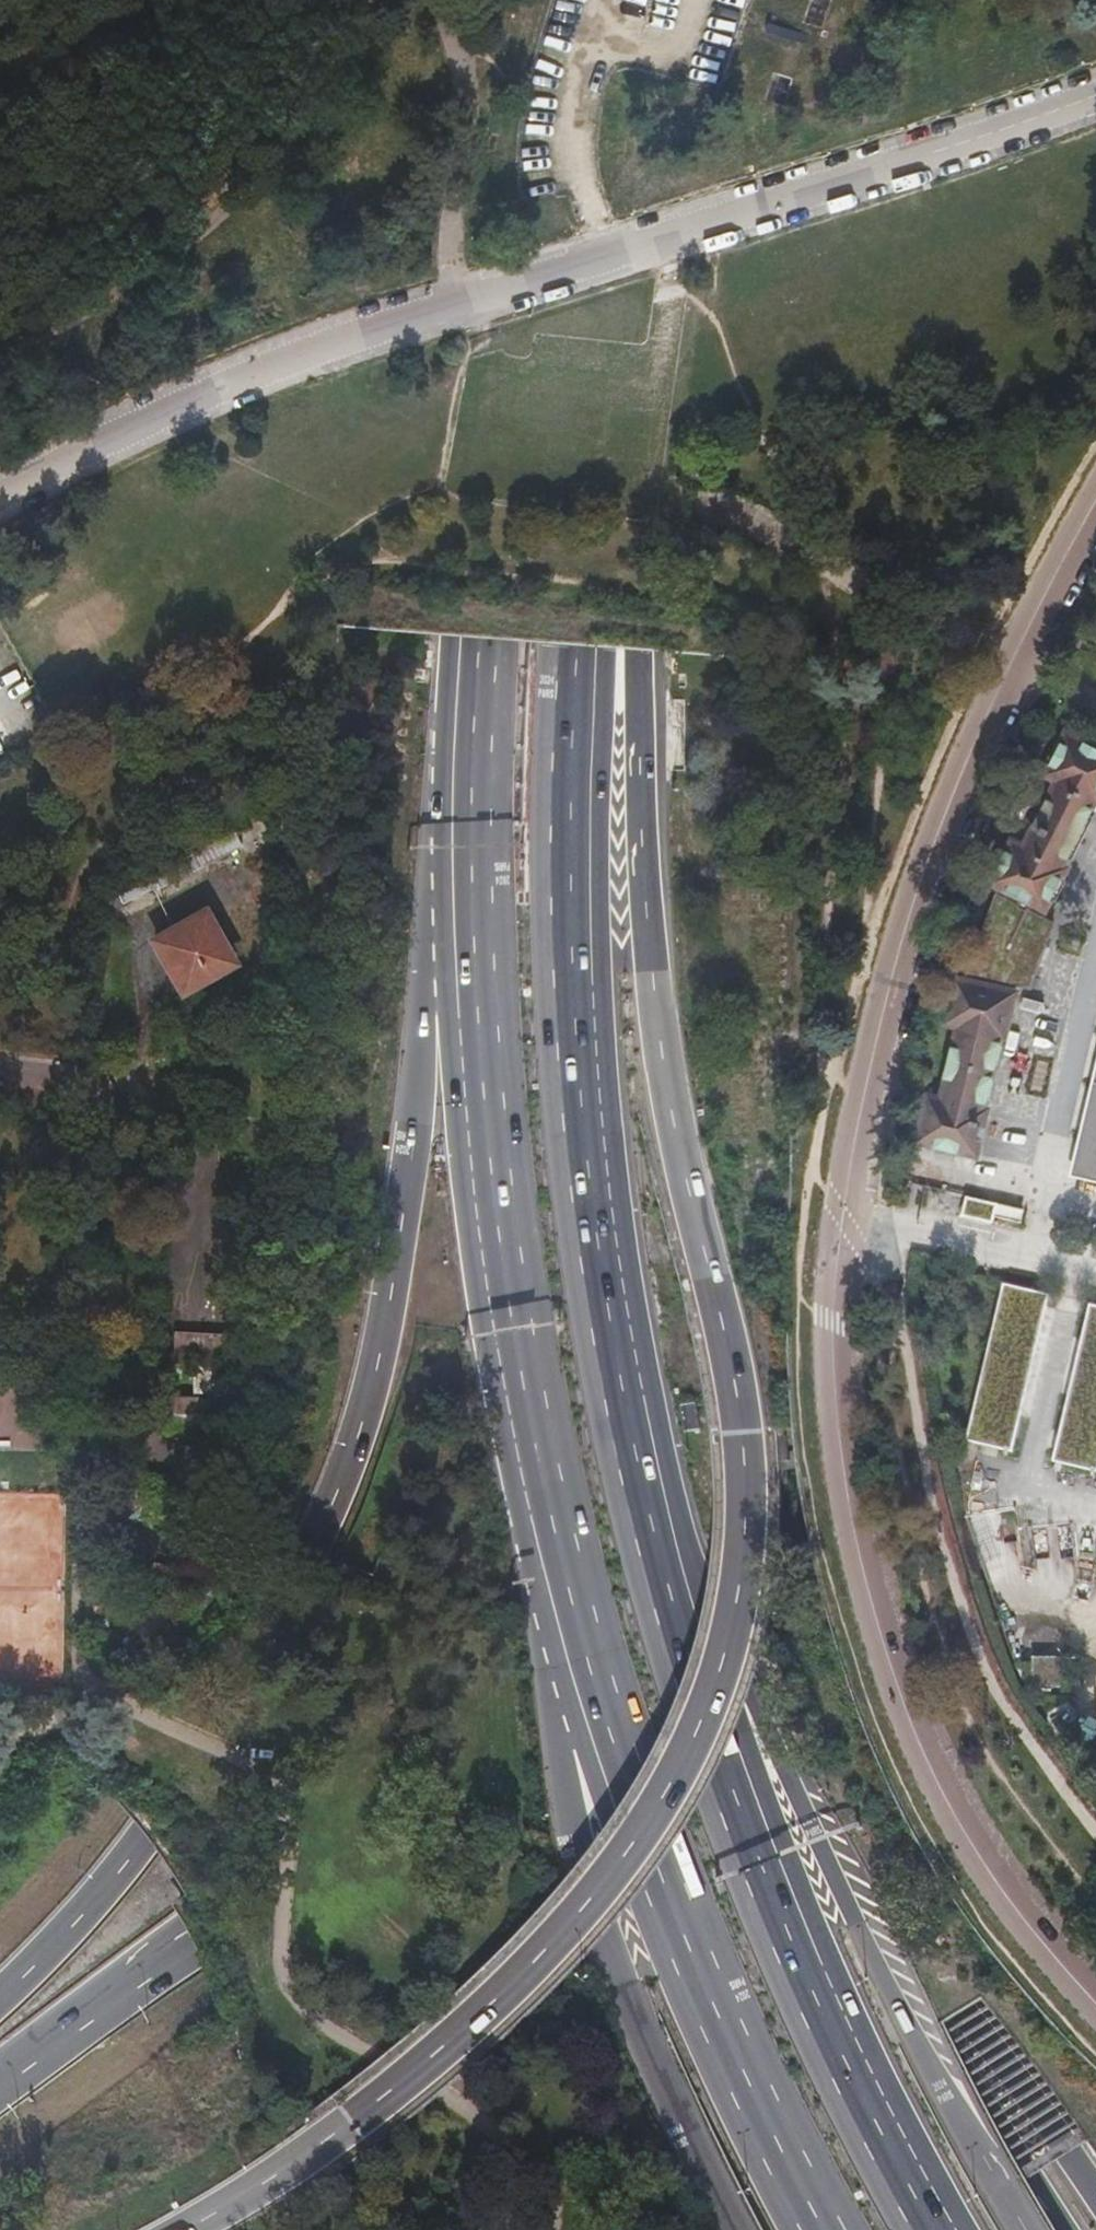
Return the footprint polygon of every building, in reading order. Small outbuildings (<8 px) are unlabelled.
[(978,1153),(989,1107),(984,1106),(1000,1035),(1005,1036),(1015,990),(1004,988),(1006,980),(1031,985),(1054,921),(1033,911),(1038,902),(1048,907),(1066,867),(1063,865),(1095,798),(1095,747),(1063,732),(1044,773),(1056,780),(1024,846),(1011,839),(991,884),(1001,889),(967,980),(954,977),(944,1022),(957,1026),(941,1097),(929,1094),(919,1141),(978,1153)] [(290,839),(278,812),(258,821),(270,847),(290,839)] [(242,847),(235,833),(152,875),(159,889),(242,847)] [(152,889),(146,877),(116,892),(122,904),(152,889)] [(145,940),(180,1000),(241,966),(212,915),(211,916),(205,906),(145,940)] [(1095,1176),(1095,1082),(1076,1171),(1095,1176)] [(1023,1210),(965,1196),(961,1215),(991,1222),(992,1216),(1020,1223),(1023,1210)] [(1048,1295),(1004,1285),(969,1441),(1013,1451),(1048,1295)] [(1091,1305),(1054,1460),(1095,1471),(1095,1306),(1091,1305)] [(172,1358),(235,1360),(236,1335),(173,1332),(172,1358)] [(192,1365),(192,1398),(208,1397),(236,1397),(235,1365),(192,1365)] [(192,1398),(164,1398),(164,1434),(208,1434),(208,1397),(192,1398)] [(175,1480),(115,1468),(106,1517),(165,1528),(175,1480)]
